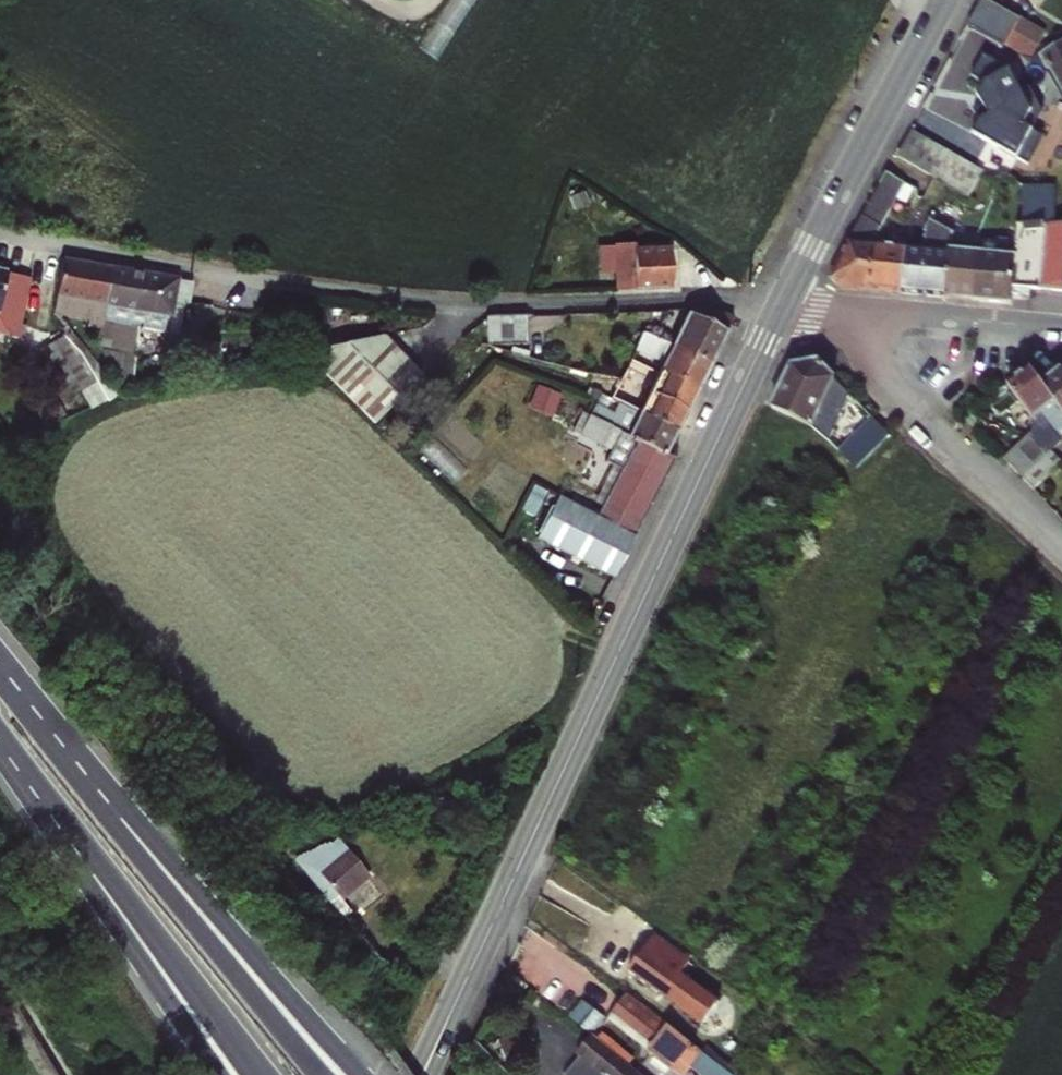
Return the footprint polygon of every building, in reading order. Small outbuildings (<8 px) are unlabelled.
[(968,25),(1003,44),(1005,40),(1023,49),(1030,32),(1015,24),(1019,16),(989,0),(982,0),(968,25)] [(1044,29),(1019,16),(1015,24),(1030,32),(1023,49),(1005,40),(1003,44),(1030,58),(1044,29)] [(1050,71),(1061,92),(1061,43),(1041,55),(1049,69),(1050,71)] [(1010,67),(984,53),(972,75),(985,82),(978,94),(984,103),(974,109),(980,119),(973,131),(1029,161),(1044,132),(1033,126),(1043,107),(1031,86),(1023,90),(1010,67)] [(1041,55),(1033,60),(1049,69),(1041,55)] [(897,156),(929,174),(947,185),(967,196),(982,170),(911,131),(897,156)] [(903,183),(887,174),(876,194),(892,204),(903,183)] [(1061,222),(1061,184),(1024,184),(1024,222),(1061,222)] [(871,244),(882,223),(876,220),(879,214),(885,217),(892,204),(876,194),(832,277),(842,286),(870,289),(874,246),(871,244)] [(956,231),(929,221),(924,230),(924,249),(950,252),(946,296),(973,298),(976,252),(972,245),(951,244),(956,231)] [(1061,290),(1061,222),(1024,222),(1019,222),(1017,244),(1012,292),(1030,294),(1030,288),(1061,290)] [(996,253),(976,252),(973,298),(1010,301),(1012,292),(1017,244),(1012,239),(997,238),(996,253)] [(626,242),(615,242),(616,289),(671,287),(670,248),(627,249),(626,242)] [(904,248),(874,246),(870,289),(902,292),(907,248),(904,248)] [(924,249),(907,248),(902,292),(946,296),(950,252),(924,249)] [(103,319),(111,267),(63,259),(57,296),(63,297),(60,313),(88,318),(87,326),(101,328),(103,319)] [(177,278),(111,267),(103,319),(105,320),(101,348),(119,390),(132,387),(140,326),(167,331),(177,278)] [(23,276),(0,271),(0,333),(19,337),(22,338),(21,330),(12,328),(23,276)] [(33,271),(23,276),(12,328),(21,330),(33,271)] [(63,297),(57,296),(55,312),(60,313),(63,297)] [(690,308),(673,344),(710,362),(733,316),(708,307),(690,308)] [(525,344),(524,315),(486,316),(487,345),(525,344)] [(49,338),(53,344),(70,333),(66,327),(49,338)] [(9,346),(19,337),(0,333),(0,344),(9,346)] [(53,344),(27,360),(50,398),(58,393),(62,399),(80,388),(85,385),(97,405),(118,395),(70,333),(53,344)] [(665,358),(660,369),(698,387),(710,362),(673,344),(666,340),(643,333),(637,344),(665,358)] [(383,335),(305,353),(374,423),(422,374),(383,335)] [(637,344),(632,356),(660,369),(665,358),(637,344)] [(792,364),(772,407),(820,429),(831,409),(840,413),(848,392),(818,360),(792,364)] [(1006,383),(1033,416),(1030,431),(1003,458),(1022,477),(1050,451),(1061,441),(1061,410),(1042,384),(1028,366),(1006,383)] [(604,394),(621,402),(636,370),(629,367),(621,381),(611,378),(604,394)] [(1042,384),(1061,410),(1061,371),(1060,368),(1042,384)] [(698,387),(660,369),(656,379),(636,370),(621,402),(639,411),(677,429),(698,387)] [(85,385),(80,388),(91,408),(97,405),(85,385)] [(533,394),(545,405),(552,396),(540,386),(533,394)] [(589,416),(665,453),(677,429),(639,411),(634,423),(594,406),(589,416)] [(986,424),(973,410),(972,409),(964,417),(977,431),(986,424)] [(674,457),(665,453),(589,416),(580,435),(611,449),(605,461),(612,465),(620,469),(602,504),(597,516),(557,495),(536,536),(614,576),(674,457)] [(873,417),(840,450),(856,467),(890,435),(873,417)] [(1060,462),(1050,451),(1022,477),(1033,488),(1060,462)] [(620,469),(612,465),(595,501),(602,504),(620,469)] [(338,892),(365,870),(346,848),(318,867),(338,892)] [(653,934),(629,968),(703,1022),(718,1001),(680,973),(689,960),(653,934)] [(689,1040),(629,993),(613,1013),(674,1060),(689,1040)] [(592,1034),(577,1054),(580,1057),(566,1074),(567,1074),(639,1074),(592,1034)] [(739,1072),(706,1051),(696,1067),(708,1074),(737,1074),(739,1072)]
